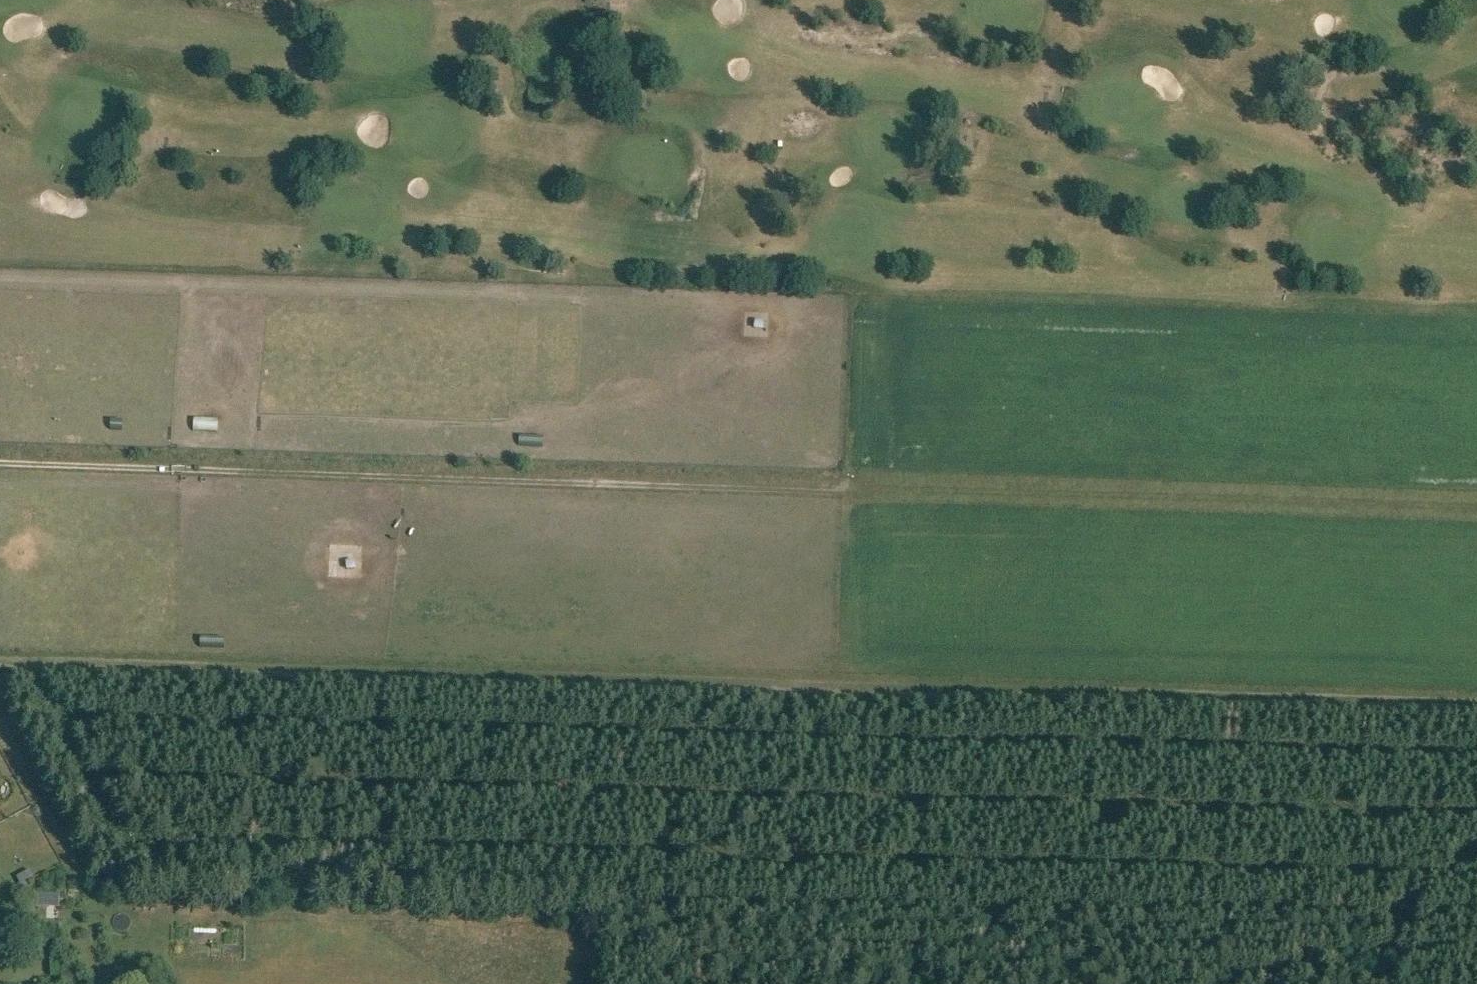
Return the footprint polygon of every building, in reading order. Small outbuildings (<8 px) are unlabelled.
[(31,895),(31,908),(59,909),(60,896),(31,895)]
